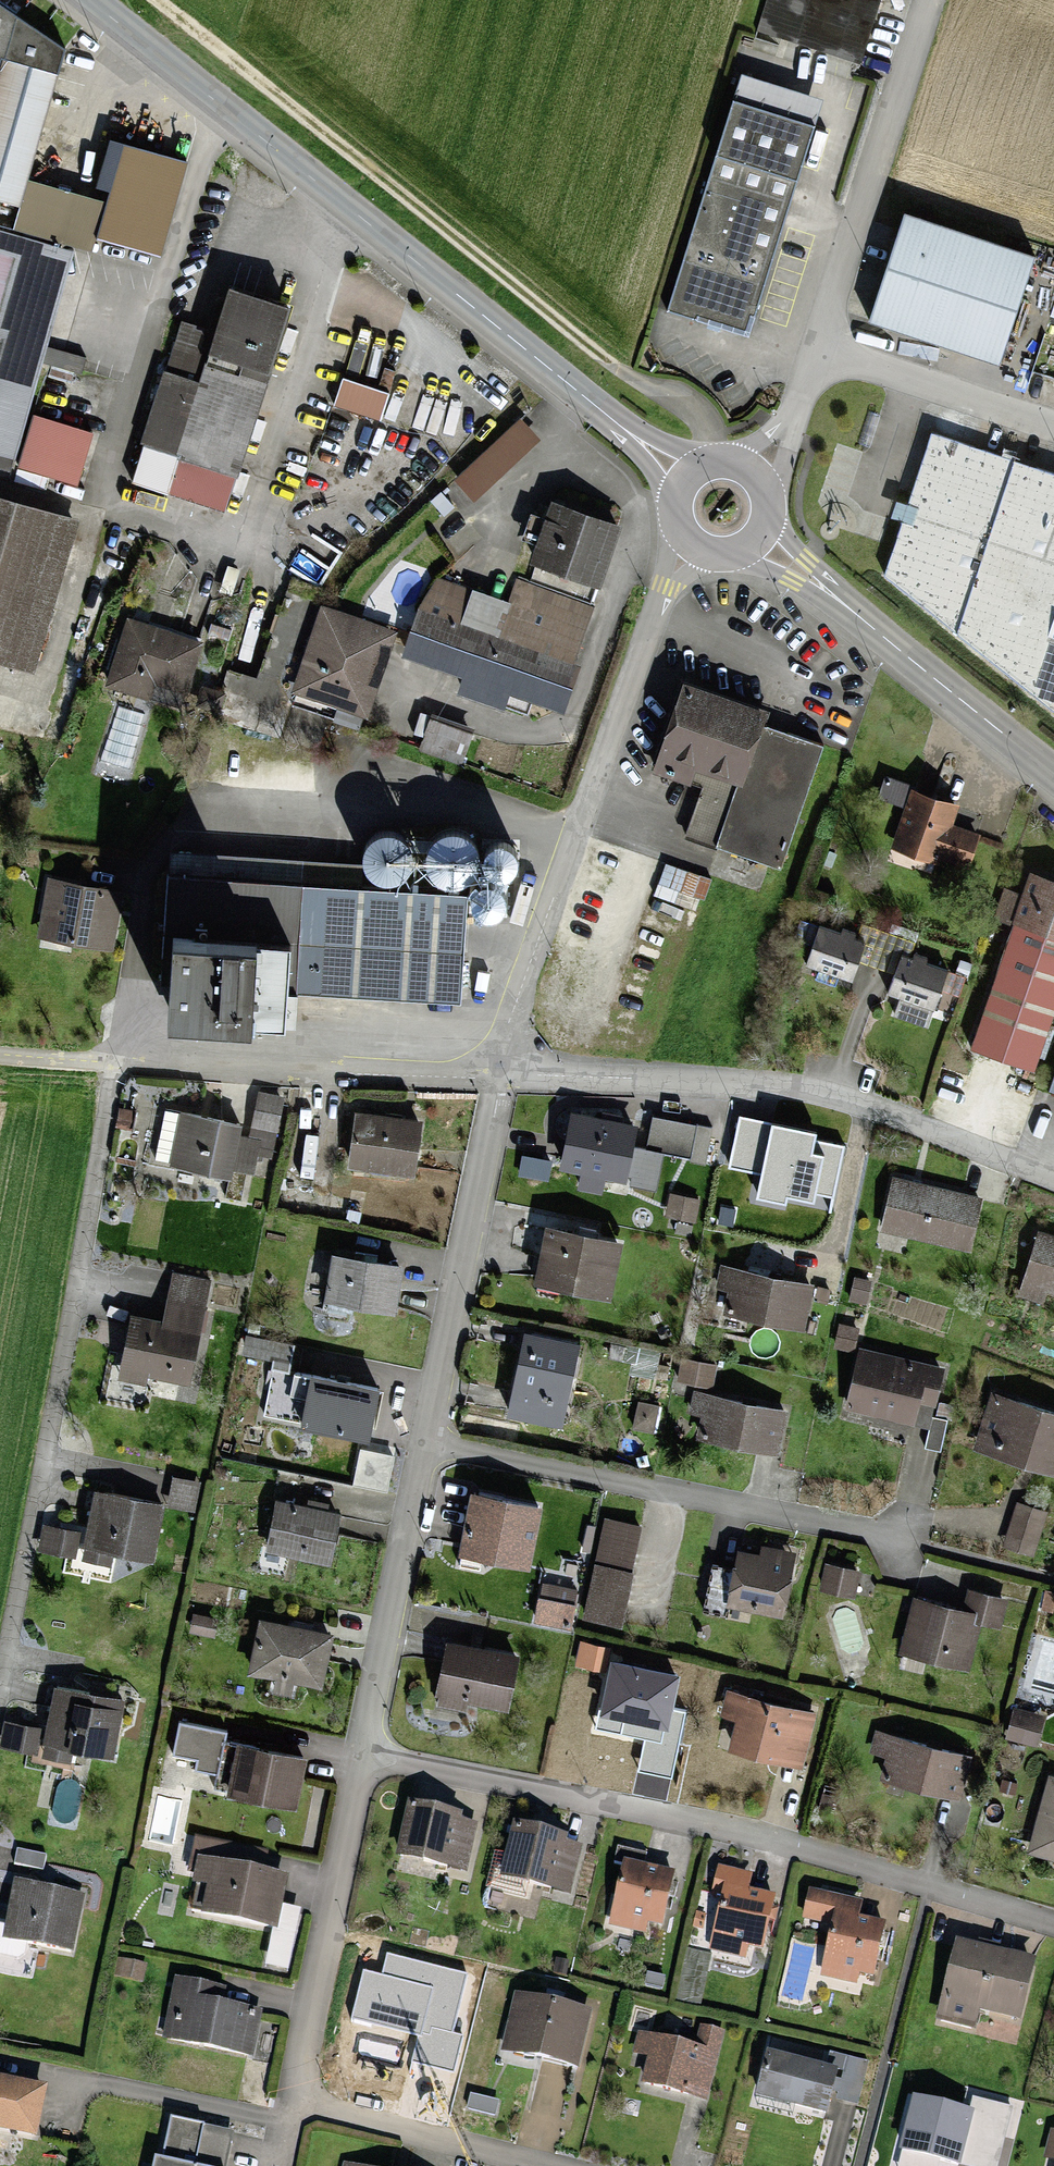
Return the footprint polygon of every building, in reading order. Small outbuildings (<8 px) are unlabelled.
[(761,28),(859,60),(879,0),(770,0),(761,28)] [(90,251),(94,235),(160,254),(185,164),(125,148),(108,206),(25,183),(62,53),(0,9),(0,226),(90,251)] [(811,130),(734,106),(671,309),(748,333),(811,130)] [(1030,260),(906,219),(872,321),(997,362),(1030,260)] [(0,236),(0,475),(8,477),(70,255),(0,236)] [(229,466),(280,297),(221,280),(206,331),(181,323),(146,441),(229,466)] [(385,390),(339,375),(331,400),(376,415),(385,390)] [(91,435),(34,418),(19,467),(77,485),(91,435)] [(938,435),(892,569),(1053,691),(1053,481),(938,435)] [(496,632),(414,607),(402,646),(563,695),(617,519),(538,495),(496,632)] [(28,659),(70,518),(0,497),(0,650),(28,659)] [(317,607),(291,684),(364,708),(390,632),(317,607)] [(198,639),(125,618),(108,677),(146,688),(150,674),(185,685),(198,639)] [(761,706),(683,680),(658,755),(688,765),(692,754),(742,771),(719,839),(777,859),(816,744),(755,723),(761,706)] [(943,821),(951,800),(887,774),(879,794),(901,803),(886,841),(928,858),(931,850),(958,861),(970,832),(943,821)] [(970,1044),(1032,1065),(1053,1000),(1053,876),(1031,868),(970,1044)] [(462,888),(162,871),(154,1008),(276,1015),(278,981),(456,991),(462,888)] [(117,888),(43,879),(36,933),(110,942),(117,888)] [(860,938),(814,926),(803,966),(850,978),(860,938)] [(943,970),(900,954),(885,994),(928,1010),(943,970)] [(258,1091),(249,1140),(272,1145),(281,1095),(258,1091)] [(238,1119),(175,1109),(167,1160),(230,1170),(238,1119)] [(414,1118),(342,1109),(335,1164),(408,1173),(414,1118)] [(636,1128),(572,1116),(561,1170),(583,1174),(580,1188),(600,1192),(603,1178),(625,1183),(636,1128)] [(814,1135),(741,1120),(731,1167),(765,1173),(760,1198),(784,1202),(785,1195),(812,1200),(813,1192),(832,1195),(841,1150),(812,1144),(814,1135)] [(687,1160),(703,1162),(709,1126),(692,1124),(687,1160)] [(550,1162),(523,1158),(521,1175),(547,1180),(550,1162)] [(976,1198),(889,1176),(877,1223),(964,1245),(976,1198)] [(694,1199),(670,1196),(668,1215),(692,1218),(694,1199)] [(736,1207),(717,1206),(716,1224),(735,1226),(736,1207)] [(618,1237),(544,1224),(535,1275),(609,1288),(618,1237)] [(1035,1231),(1018,1289),(1044,1297),(1047,1288),(1053,1290),(1053,1237),(1035,1231)] [(398,1262),(329,1251),(327,1263),(310,1260),(304,1295),(390,1309),(398,1262)] [(812,1283),(722,1263),(717,1286),(735,1290),(731,1307),(803,1322),(812,1283)] [(126,1310),(116,1370),(185,1382),(202,1279),(172,1274),(165,1317),(126,1310)] [(855,1328),(839,1325),(836,1345),(852,1347),(855,1328)] [(526,1331),(510,1413),(556,1422),(572,1340),(526,1331)] [(941,1369),(858,1349),(845,1407),(909,1422),(916,1395),(934,1399),(941,1369)] [(715,1366),(684,1359),(680,1376),(711,1383),(715,1366)] [(375,1386),(274,1370),(267,1418),(367,1434),(375,1386)] [(988,1392),(982,1411),(992,1414),(982,1450),(1053,1470),(1053,1410),(988,1392)] [(782,1410),(699,1395),(692,1432),(775,1447),(782,1410)] [(160,1503),(94,1489),(81,1554),(104,1559),(106,1547),(150,1555),(160,1503)] [(535,1504),(469,1493),(459,1549),(526,1560),(535,1504)] [(336,1510),(273,1497),(263,1550),(325,1562),(336,1510)] [(1017,1505),(1006,1545),(1033,1552),(1043,1512),(1017,1505)] [(638,1521),(604,1516),(589,1616),(623,1621),(638,1521)] [(76,1533),(41,1527),(37,1551),(72,1557),(76,1533)] [(757,1554),(735,1550),(726,1603),(779,1612),(790,1549),(759,1544),(757,1554)] [(856,1570),(825,1564),(821,1586),(851,1592),(856,1570)] [(969,1590),(964,1609),(912,1597),(899,1650),(970,1667),(983,1615),(1000,1619),(1005,1598),(969,1590)] [(329,1634),(259,1620),(249,1670),(319,1684),(329,1634)] [(512,1654),(442,1641),(432,1695),(502,1708),(512,1654)] [(609,1650),(581,1644),(577,1666),(605,1672),(609,1650)] [(678,1678),(611,1665),(599,1728),(647,1738),(641,1771),(669,1776),(682,1715),(671,1713),(678,1678)] [(119,1699),(52,1687),(41,1746),(71,1752),(73,1739),(110,1746),(119,1699)] [(812,1711),(724,1691),(717,1719),(729,1722),(723,1746),(800,1764),(812,1711)] [(32,1728),(9,1723),(4,1748),(26,1753),(32,1728)] [(972,1754),(875,1730),(869,1754),(886,1759),(883,1772),(962,1792),(972,1754)] [(301,1754),(232,1740),(222,1788),(291,1802),(301,1754)] [(1047,1775),(1027,1844),(1053,1852),(1053,1777),(1047,1775)] [(474,1822),(408,1806),(396,1856),(461,1872),(474,1822)] [(577,1845),(512,1826),(498,1875),(563,1893),(577,1845)] [(204,1846),(189,1908),(274,1929),(286,1880),(251,1871),(255,1858),(204,1846)] [(671,1873),(621,1864),(611,1922),(639,1927),(640,1920),(662,1923),(671,1873)] [(741,1941),(759,1944),(767,1896),(744,1892),(746,1877),(715,1871),(712,1889),(720,1890),(710,1948),(738,1953),(741,1941)] [(79,1899),(14,1885),(4,1934),(69,1949),(79,1899)] [(865,1980),(879,1924),(853,1917),(856,1904),(807,1894),(802,1921),(830,1926),(819,1969),(865,1980)] [(1029,1964),(954,1948),(939,2019),(974,2027),(978,2009),(1018,2018),(1029,1964)] [(464,1975),(389,1956),(384,1977),(364,1972),(353,2016),(421,2033),(414,2060),(452,2069),(461,2036),(449,2033),(464,1975)] [(256,2014),(214,2005),(217,1990),(164,1980),(158,2009),(170,2012),(165,2037),(247,2054),(256,2014)] [(586,2012),(510,1996),(499,2048),(575,2064),(586,2012)] [(718,2054),(635,2036),(630,2057),(646,2060),(641,2083),(708,2098),(718,2054)] [(768,2050),(758,2092),(825,2109),(836,2066),(768,2050)] [(867,2061),(830,2052),(828,2063),(839,2066),(833,2088),(839,2090),(838,2097),(857,2102),(867,2061)] [(0,2075),(0,2123),(35,2130),(45,2084),(0,2075)] [(497,2101),(472,2094),(469,2106),(494,2113),(497,2101)] [(972,2109),(914,2095),(902,2146),(960,2160),(972,2109)] [(232,2130),(172,2117),(163,2159),(157,2157),(155,2165),(224,2165),(232,2130)] [(1049,2132),(1044,2156),(1053,2158),(1053,2133),(1049,2132)]
